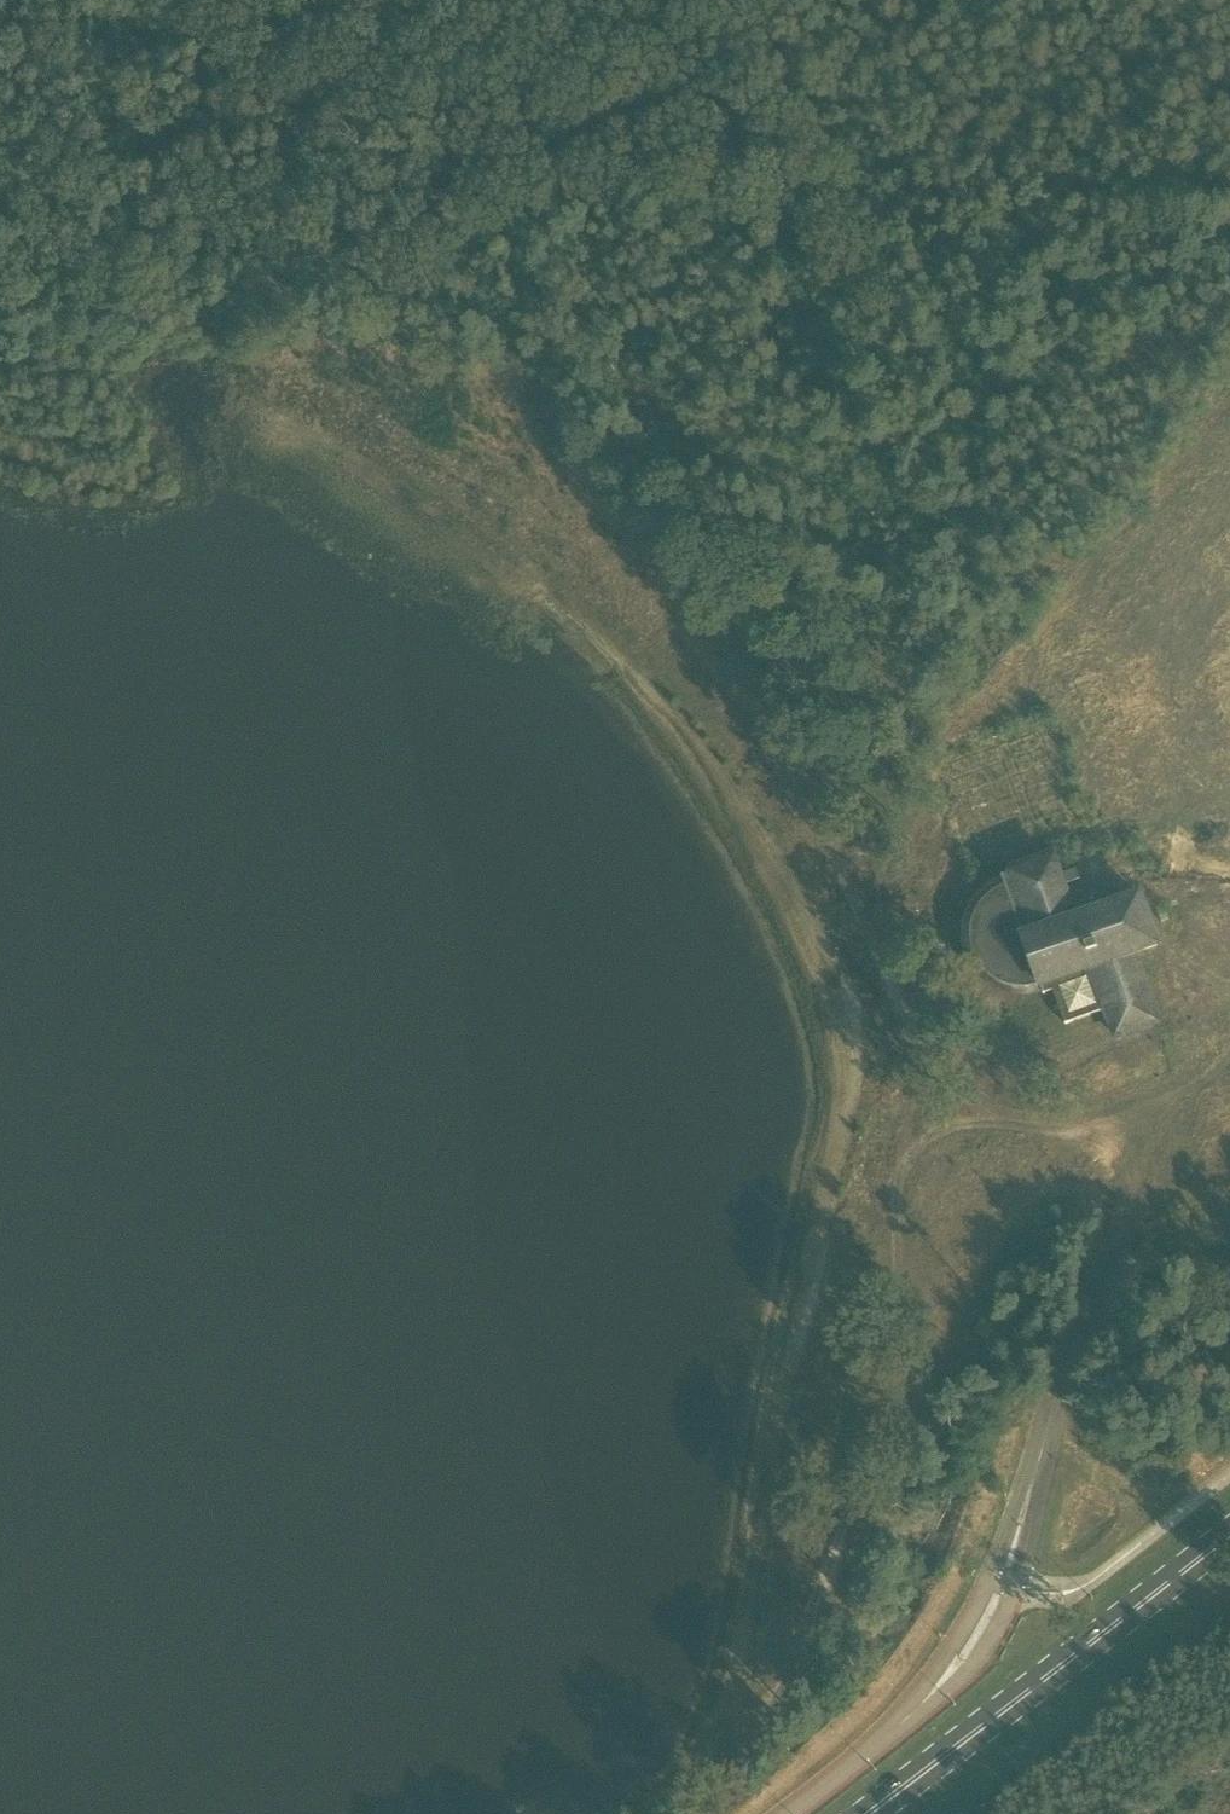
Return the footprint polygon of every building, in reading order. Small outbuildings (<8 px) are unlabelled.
[(1140,895),(1118,903),(1080,916),(1069,885),(1080,880),(1077,871),(1065,875),(1056,853),(1002,874),(1006,887),(998,890),(994,893),(989,896),(984,901),(977,912),(973,925),(972,939),(975,954),(980,965),(990,976),(1001,983),(1014,987),(1028,988),(1041,985),(1044,994),(1054,991),(1066,1024),(1107,1009),(1117,1036),(1159,1021),(1138,961),(1131,964),(1128,956),(1158,945),(1140,895)]
